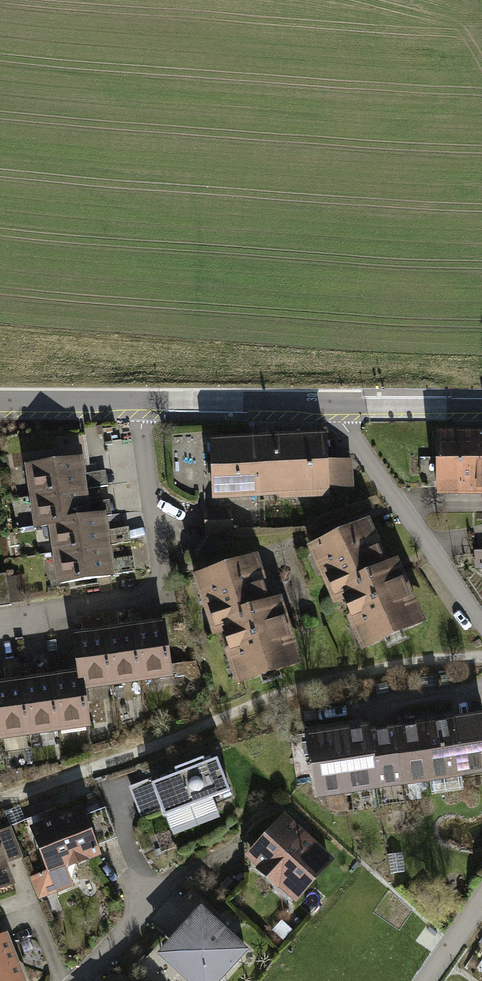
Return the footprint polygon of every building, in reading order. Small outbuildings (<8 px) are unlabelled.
[(481,516),(481,447),(433,447),(434,516),(481,516)] [(325,454),(251,455),(252,519),(327,518),(326,506),(351,506),(351,478),(325,479),(325,454)] [(230,519),(252,519),(251,455),(206,456),(207,520),(200,520),(201,547),(231,547),(230,519)] [(25,482),(29,511),(80,504),(76,474),(25,482)] [(29,511),(34,540),(48,538),(84,533),(80,504),(29,511)] [(48,538),(52,567),(103,560),(98,531),(84,533),(48,538)] [(366,532),(306,558),(331,614),(338,611),(369,663),(425,630),(391,573),(385,576),(366,532)] [(52,567),(56,596),(107,589),(103,560),(52,567)] [(240,701),(304,675),(278,610),(275,612),(261,564),(188,586),(208,649),(218,646),(240,701)] [(465,565),(465,583),(481,583),(481,565),(465,565)] [(158,633),(125,638),(133,696),(166,691),(158,633)] [(125,638),(92,642),(100,701),(133,696),(125,638)] [(92,642),(59,647),(65,694),(67,706),(100,701),(92,642)] [(65,694),(32,698),(41,757),(74,752),(67,706),(65,694)] [(0,703),(0,709),(8,762),(41,757),(32,698),(0,703)] [(426,728),(433,775),(481,767),(481,725),(456,729),(455,724),(426,728)] [(426,728),(397,732),(404,780),(433,775),(426,728)] [(367,731),(337,735),(346,789),(375,784),(368,737),(367,731)] [(397,732),(368,737),(375,784),(404,780),(397,732)] [(337,735),(309,739),(317,793),(346,789),(337,735)] [(164,815),(230,790),(217,759),(208,763),(205,757),(175,769),(177,774),(152,784),(164,815)] [(80,834),(77,827),(29,844),(52,907),(70,900),(65,885),(94,874),(91,864),(113,856),(102,826),(80,834)] [(295,919),(336,871),(284,828),(244,876),(295,919)] [(16,901),(0,858),(0,907),(16,901)] [(198,920),(154,971),(166,980),(235,980),(249,964),(198,920)] [(5,952),(0,954),(0,980),(16,980),(5,952)]
